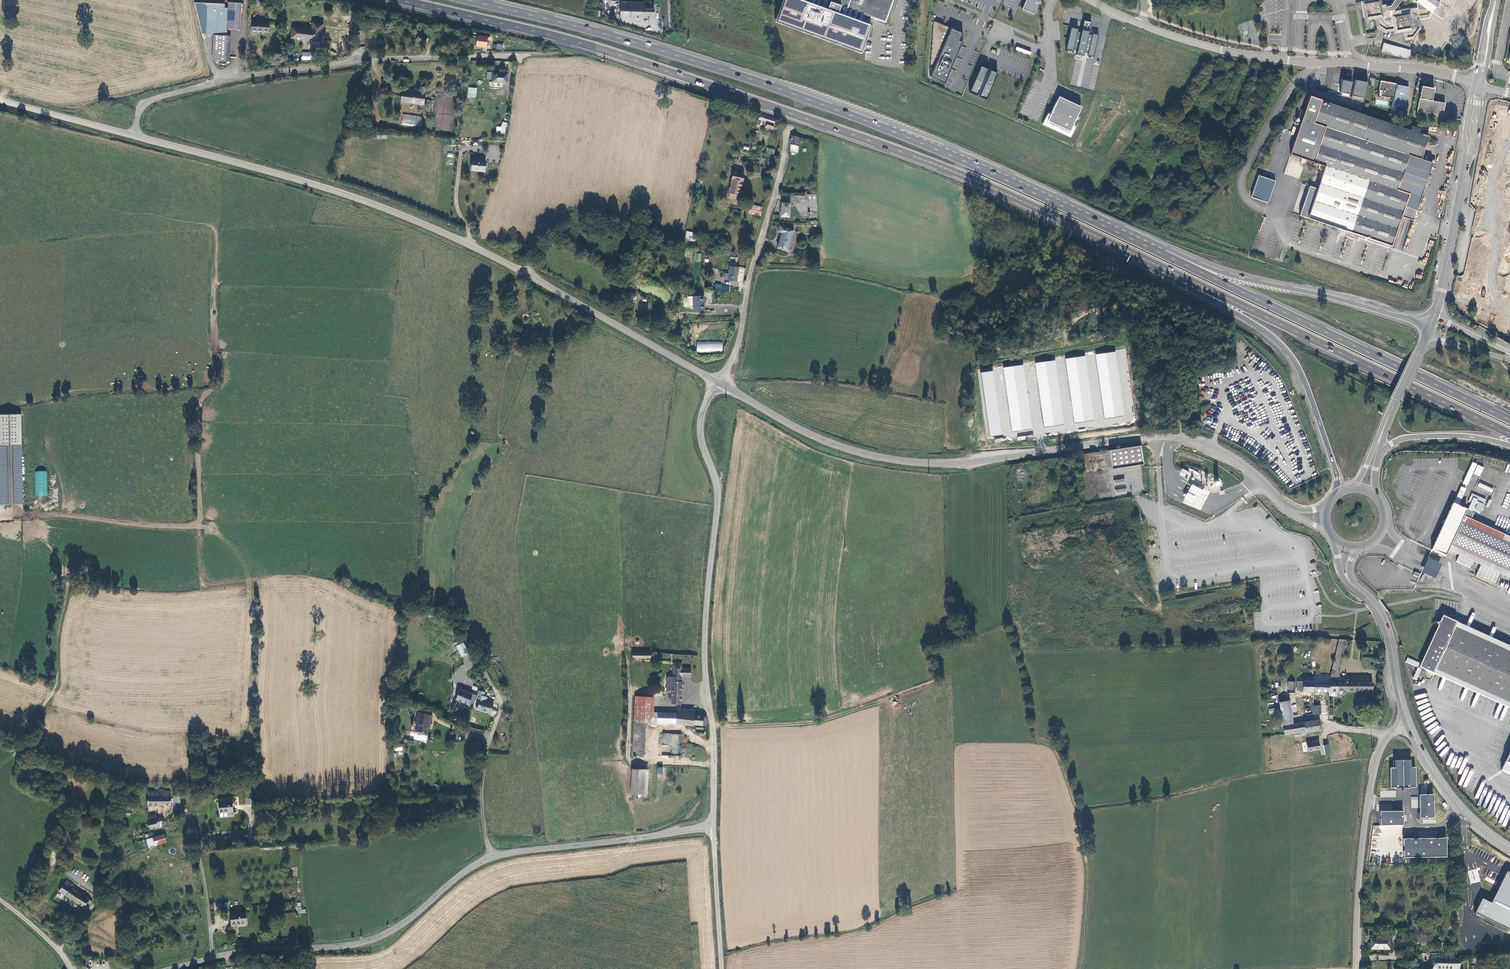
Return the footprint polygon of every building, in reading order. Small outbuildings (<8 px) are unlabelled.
[(213,33),(211,59),(223,60),(225,34),(237,35),(241,3),(228,1),(227,7),(224,7),(224,2),(204,0),(207,5),(204,33),(213,33)] [(868,24),(858,51),(774,20),(782,0),(781,0),(773,21),(859,52),(869,25),(868,24)] [(774,20),(858,51),(868,24),(862,21),(859,20),(861,14),(864,15),(883,22),(891,0),(806,0),(805,0),(804,0),(782,0),(774,20)] [(1022,7),(1021,8),(1033,14),(1039,0),(1025,0),(1022,7)] [(1421,28),(1418,11),(1418,7),(1393,12),(1393,10),(1401,0),(1395,0),(1391,5),(1386,6),(1386,4),(1384,4),(1383,0),(1363,0),(1364,1),(1361,1),(1365,20),(1375,18),(1383,17),(1383,21),(1382,24),(1386,27),(1388,24),(1392,24),(1394,31),(1394,33),(1403,31),(1405,40),(1413,39),(1421,28)] [(1417,1),(1418,7),(1418,11),(1427,9),(1443,20),(1450,10),(1440,3),(1435,0),(1418,0),(1417,1)] [(1440,3),(1450,10),(1456,0),(1435,0),(1440,3)] [(623,1),(622,1),(622,4),(627,5),(628,17),(654,17),(654,8),(653,8),(653,2),(647,2),(638,2),(623,1)] [(1375,18),(1377,27),(1385,33),(1394,31),(1392,24),(1388,24),(1386,27),(1382,24),(1383,21),(1383,17),(1375,18)] [(253,20),(252,30),(268,32),(269,22),(253,20)] [(311,30),(292,28),(291,38),(309,40),(308,47),(324,49),(326,32),(321,31),(322,23),(312,21),(311,30)] [(944,25),(933,21),(930,65),(934,66),(931,74),(930,77),(944,83),(962,42),(959,41),(963,33),(944,25)] [(1092,22),(1085,21),(1082,33),(1078,32),(1079,29),(1072,28),(1067,50),(1074,51),(1075,49),(1079,50),(1078,54),(1085,56),(1085,52),(1089,53),(1088,56),(1094,57),(1099,35),(1093,34),(1093,35),(1089,34),(1092,22)] [(415,41),(424,46),(428,37),(420,33),(415,41)] [(489,38),(473,35),(473,46),(487,48),(489,38)] [(1384,42),(1381,52),(1387,54),(1390,44),(1384,42)] [(1411,50),(1390,44),(1387,54),(1409,59),(1411,50)] [(302,52),(301,60),(310,60),(310,52),(302,52)] [(989,70),(980,66),(969,93),(986,100),(998,73),(989,70)] [(955,79),(958,71),(951,68),(944,84),(956,89),(959,81),(955,79)] [(508,73),(493,73),(492,81),(491,81),(491,84),(502,85),(502,82),(507,83),(508,73)] [(1352,82),(1342,80),(1340,92),(1342,93),(1342,96),(1349,97),(1352,82)] [(1367,82),(1355,80),(1352,99),(1364,101),(1367,82)] [(1392,109),(1404,111),(1408,87),(1396,84),(1397,83),(1380,80),(1378,95),(1390,97),(1394,98),(1392,109)] [(1428,87),(1421,86),(1417,111),(1443,116),(1445,103),(1432,100),(1434,88),(1428,87)] [(467,97),(476,98),(477,88),(468,87),(467,97)] [(423,105),(425,94),(420,93),(420,90),(402,88),(401,102),(423,105)] [(1419,133),(1416,132),(1418,128),(1412,126),(1410,130),(1310,96),(1305,111),(1303,116),(1290,155),(1325,166),(1318,189),(1310,186),(1300,215),(1326,224),(1332,226),(1392,246),(1402,216),(1402,215),(1413,218),(1432,163),(1422,159),(1429,136),(1419,133)] [(1069,138),(1070,137),(1076,124),(1073,123),(1080,107),(1058,97),(1050,112),(1048,111),(1041,125),(1069,138)] [(423,116),(403,113),(401,125),(423,129),(424,125),(421,125),(423,116)] [(758,118),(757,118),(756,125),(757,125),(758,123),(759,124),(760,119),(763,120),(761,125),(772,128),(774,119),(759,114),(758,118)] [(798,144),(799,138),(792,136),(791,135),(790,145),(791,145),(790,151),(797,153),(798,144)] [(1495,194),(1509,199),(1509,149),(1495,194)] [(486,161),(472,160),(471,170),(485,171),(486,161)] [(741,181),(743,174),(733,171),(729,187),(728,186),(726,192),(729,193),(728,197),(737,199),(738,195),(739,195),(743,182),(741,181)] [(1276,181),(1258,175),(1251,197),(1268,203),(1276,181)] [(808,217),(818,217),(816,195),(806,194),(807,199),(810,199),(811,212),(808,212),(808,217)] [(790,204),(782,203),(780,217),(789,217),(790,204)] [(753,206),(751,213),(759,215),(761,208),(753,206)] [(793,231),(779,226),(778,232),(782,233),(777,248),(787,251),(793,231)] [(1462,287),(1472,289),(1480,247),(1486,249),(1489,233),(1473,230),(1462,287)] [(685,239),(695,241),(696,233),(686,231),(685,239)] [(1499,274),(1508,276),(1504,289),(1509,291),(1509,240),(1499,274)] [(729,274),(728,280),(736,282),(739,267),(730,266),(729,274)] [(694,296),(694,310),(704,309),(703,295),(694,296)] [(697,341),(696,352),(722,353),(723,342),(697,341)] [(1116,352),(1096,355),(1105,418),(1124,415),(1116,352)] [(1085,356),(1065,359),(1074,422),(1094,420),(1085,356)] [(1055,360),(1035,363),(1044,427),(1064,424),(1055,360)] [(1023,365),(1003,368),(1012,431),(1032,429),(1023,365)] [(993,371),(981,373),(990,436),(1002,435),(993,371)] [(0,410),(0,501),(23,500),(21,410),(0,410)] [(1144,464),(1141,446),(1109,450),(1112,469),(1144,464)] [(1480,476),(1484,467),(1472,462),(1463,484),(1467,486),(1473,473),(1480,476)] [(35,471),(35,496),(47,497),(47,471),(35,471)] [(1116,495),(1127,494),(1124,478),(1114,480),(1115,486),(1120,485),(1120,487),(1115,488),(1116,495)] [(1492,493),(1494,489),(1479,483),(1478,486),(1492,493)] [(1206,492),(1191,484),(1187,491),(1202,499),(1206,492)] [(1197,498),(1187,492),(1183,499),(1194,505),(1197,498)] [(1464,517),(1466,511),(1452,504),(1431,551),(1439,554),(1441,555),(1445,557),(1448,551),(1450,546),(1509,573),(1509,545),(1461,522),(1464,517)] [(1464,517),(1461,522),(1509,545),(1509,538),(1464,517)] [(1450,546),(1448,551),(1509,579),(1509,573),(1450,546)] [(1427,559),(1421,573),(1434,580),(1441,565),(1427,559)] [(1456,623),(1442,617),(1439,623),(1436,624),(1437,626),(1418,668),(1433,675),(1435,670),(1509,704),(1509,655),(1453,629),(1456,623)] [(1456,623),(1453,629),(1509,655),(1509,648),(1456,623)] [(1342,657),(1346,640),(1339,639),(1335,655),(1342,657)] [(462,656),(468,653),(463,643),(456,646),(462,656)] [(1338,672),(1342,657),(1335,655),(1331,670),(1338,672)] [(1407,657),(1405,662),(1418,668),(1420,663),(1407,657)] [(681,663),(673,663),(672,678),(665,677),(665,690),(671,690),(670,699),(670,704),(681,705),(682,681),(681,681),(682,676),(690,677),(691,669),(681,669),(681,663)] [(472,669),(465,674),(473,683),(479,678),(472,669)] [(1340,672),(1338,672),(1331,670),(1330,677),(1329,678),(1328,683),(1328,686),(1328,691),(1328,696),(1337,696),(1339,694),(1343,694),(1347,691),(1372,691),(1372,683),(1368,683),(1368,676),(1339,676),(1340,672)] [(1509,709),(1509,704),(1435,670),(1433,675),(1509,709)] [(1297,691),(1328,691),(1328,686),(1328,683),(1328,678),(1320,678),(1320,677),(1307,677),(1307,681),(1297,681),(1297,691)] [(455,699),(451,710),(455,711),(457,704),(460,705),(461,702),(473,706),(477,695),(460,689),(455,699)] [(649,721),(650,711),(651,697),(633,695),(632,724),(645,725),(649,725),(649,721)] [(490,712),(493,703),(480,699),(477,708),(490,712)] [(1295,733),(1295,736),(1295,737),(1302,736),(1301,732),(1305,731),(1304,722),(1293,724),(1289,701),(1279,702),(1283,726),(1285,734),(1295,733)] [(415,723),(418,724),(416,731),(427,734),(432,715),(429,714),(430,710),(420,708),(419,712),(418,712),(415,723)] [(674,713),(666,712),(656,711),(656,712),(655,721),(662,722),(674,723),(674,713)] [(676,713),(675,723),(691,724),(691,723),(705,725),(705,717),(676,713)] [(1305,733),(1320,730),(1319,720),(1304,722),(1305,731),(1305,733)] [(643,757),(645,725),(632,724),(630,756),(643,757)] [(660,733),(659,742),(681,743),(681,734),(660,733)] [(1307,744),(1308,752),(1320,749),(1318,741),(1307,744)] [(1501,772),(1509,776),(1509,752),(1501,772)] [(1403,788),(1402,761),(1394,761),(1394,768),(1390,768),(1390,789),(1393,789),(1403,788)] [(1411,761),(1402,761),(1403,788),(1413,788),(1415,788),(1415,768),(1411,768),(1411,761)] [(632,768),(631,794),(643,794),(644,769),(632,768)] [(147,792),(147,805),(171,805),(172,796),(170,796),(170,792),(163,792),(147,792)] [(1433,795),(1419,795),(1419,813),(1419,818),(1433,818),(1433,795)] [(219,818),(233,817),(232,806),(218,807),(219,818)] [(1398,811),(1380,812),(1380,825),(1403,825),(1403,811),(1398,811)] [(147,816),(148,819),(150,829),(163,826),(162,821),(157,822),(155,814),(147,816)] [(164,834),(146,839),(149,846),(166,842),(164,834)] [(1442,839),(1403,839),(1403,858),(1446,857),(1446,839),(1442,839)] [(1470,884),(1479,882),(1476,869),(1467,871),(1470,884)] [(1507,873),(1491,904),(1482,899),(1475,914),(1509,931),(1509,874),(1507,873)] [(92,901),(72,887),(65,883),(59,891),(67,895),(67,896),(73,900),(84,907),(87,903),(90,905),(92,901)] [(103,909),(111,901),(107,897),(100,905),(103,909)] [(217,910),(229,909),(228,900),(216,902),(217,910)] [(245,924),(244,913),(230,915),(231,926),(245,924)] [(1371,940),(1370,949),(1389,950),(1390,940),(1371,940)] [(1445,954),(1437,954),(1437,959),(1431,959),(1431,968),(1435,968),(1448,968),(1448,959),(1445,959),(1445,954)] [(1459,960),(1459,959),(1454,959),(1454,954),(1445,954),(1445,959),(1448,959),(1448,968),(1459,968),(1461,968),(1461,964),(1459,964),(1459,963),(1459,960)]
